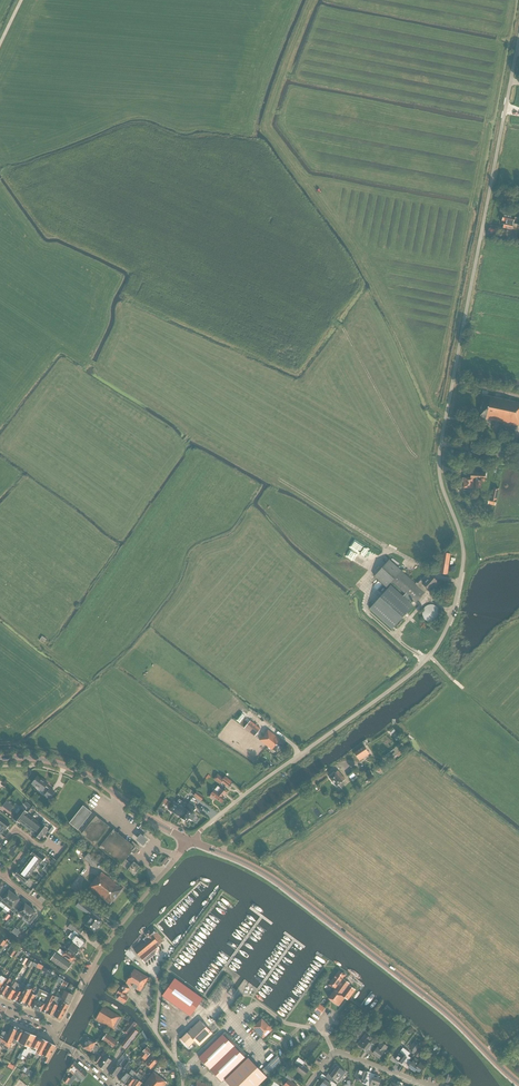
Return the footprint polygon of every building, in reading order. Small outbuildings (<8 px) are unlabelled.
[(516,231),(518,225),(513,224),(514,217),(503,215),(502,222),(504,222),(503,228),(516,231)] [(483,395),(479,417),(486,418),(486,419),(518,426),(518,424),(518,403),(483,395)] [(484,481),(485,473),(471,472),(470,478),(464,478),(463,478),(462,479),(462,481),(463,482),(464,482),(464,488),(472,488),(476,488),(481,489),(481,481),(484,481)] [(495,505),(499,488),(494,487),(490,504),(495,505)] [(450,554),(442,552),(441,562),(433,561),(432,566),(440,568),(439,573),(447,575),(450,554)] [(435,586),(438,582),(430,575),(424,582),(421,579),(418,583),(416,582),(415,583),(401,570),(389,560),(374,577),(386,587),(391,581),(405,594),(402,596),(390,585),(369,609),(391,629),(413,606),(409,602),(411,599),(415,603),(425,592),(424,592),(427,588),(430,590),(434,586),(435,586)] [(434,604),(432,604),(431,604),(429,604),(428,605),(426,606),(425,607),(424,608),(423,609),(423,611),(423,612),(423,614),(423,615),(423,617),(424,618),(425,619),(426,620),(428,621),(429,622),(431,622),(432,622),(434,622),(435,621),(437,620),(438,619),(439,618),(439,617),(440,615),(440,614),(440,612),(440,611),(440,609),(439,608),(438,607),(437,606),(435,605),(434,604)] [(259,730),(249,722),(244,728),(254,736),(259,730)] [(263,736),(260,740),(272,750),(273,749),(277,752),(284,743),(280,740),(280,739),(268,730),(265,734),(266,734),(264,737),(263,736)] [(400,751),(402,750),(398,745),(385,756),(389,760),(399,752),(400,751)] [(360,761),(369,754),(364,746),(354,753),(360,761)] [(342,782),(346,779),(338,771),(335,773),(329,778),(337,787),(339,785),(341,787),(344,784),(342,782)] [(225,776),(224,779),(217,773),(213,779),(220,784),(222,781),(228,787),(232,782),(225,776)] [(50,798),(55,791),(51,788),(50,788),(46,785),(49,782),(45,780),(38,775),(33,782),(43,790),(43,789),(48,792),(46,794),(50,798)] [(218,786),(211,795),(209,797),(212,800),(214,797),(221,803),(225,798),(223,797),(227,793),(218,786)] [(201,801),(204,797),(196,792),(194,796),(201,801)] [(175,813),(183,801),(179,799),(176,803),(174,802),(169,809),(170,809),(170,810),(171,811),(172,811),(175,813)] [(14,807),(6,801),(3,806),(10,812),(14,807)] [(185,802),(183,801),(175,813),(178,814),(178,815),(180,817),(188,803),(185,801),(185,802)] [(190,801),(181,816),(180,817),(186,821),(189,818),(192,820),(195,815),(192,813),(188,811),(189,810),(193,812),(196,808),(193,806),(195,803),(190,801)] [(91,813),(92,812),(83,805),(69,823),(78,830),(91,813)] [(19,823),(20,822),(27,813),(27,814),(28,812),(22,808),(22,809),(21,809),(17,814),(18,815),(14,819),(15,820),(15,821),(16,822),(17,822),(19,823)] [(23,824),(25,826),(32,817),(27,814),(27,813),(20,822),(21,822),(21,823),(23,825),(23,824)] [(5,829),(6,830),(8,827),(9,827),(10,826),(10,825),(10,824),(6,821),(6,820),(0,816),(0,825),(5,829)] [(140,847),(132,842),(131,844),(96,816),(82,834),(114,859),(112,861),(116,865),(118,863),(121,865),(122,864),(128,869),(127,870),(132,874),(134,875),(140,867),(134,861),(132,864),(126,859),(131,852),(134,854),(140,847)] [(28,828),(31,830),(37,821),(32,817),(25,826),(26,826),(26,827),(28,828)] [(35,833),(36,834),(42,825),(37,821),(31,830),(33,831),(32,832),(34,834),(35,833)] [(43,824),(42,825),(36,834),(35,833),(34,835),(37,836),(36,837),(38,839),(39,838),(40,839),(43,834),(44,835),(48,829),(47,829),(48,828),(43,824)] [(141,833),(137,839),(145,845),(149,839),(141,833)] [(40,862),(41,863),(45,858),(44,857),(45,857),(39,852),(39,853),(34,849),(34,850),(33,850),(32,852),(30,855),(31,856),(32,855),(40,862)] [(94,867),(98,862),(88,853),(84,858),(94,867)] [(29,859),(28,861),(36,867),(40,862),(32,855),(31,856),(30,856),(29,858),(29,859)] [(25,864),(24,866),(32,872),(36,867),(28,861),(27,861),(26,861),(25,863),(25,864)] [(20,870),(20,871),(28,878),(29,877),(32,872),(24,866),(22,868),(21,868),(20,870)] [(30,878),(29,877),(28,878),(20,871),(19,870),(17,872),(16,872),(15,874),(15,875),(19,878),(19,879),(24,883),(25,883),(26,883),(30,878)] [(110,904),(123,889),(102,873),(98,877),(97,876),(89,887),(110,904)] [(6,906),(14,895),(12,893),(12,892),(11,891),(10,891),(9,892),(6,890),(0,897),(0,901),(6,906)] [(17,896),(14,895),(6,906),(14,912),(21,902),(19,900),(19,899),(19,898),(19,897),(17,896)] [(91,907),(84,902),(81,906),(88,912),(91,907)] [(24,916),(31,908),(29,906),(29,905),(27,904),(26,904),(25,905),(22,903),(14,913),(17,915),(20,912),(24,916)] [(33,909),(31,908),(24,916),(29,920),(27,923),(30,925),(38,915),(35,913),(36,912),(35,911),(35,910),(34,909),(33,909)] [(94,932),(102,922),(100,920),(102,917),(94,910),(91,914),(93,915),(86,925),(94,932)] [(72,922),(70,924),(81,933),(83,930),(78,926),(72,922)] [(70,924),(68,927),(73,932),(74,931),(80,935),(81,933),(70,924)] [(149,931),(145,934),(147,937),(144,939),(143,939),(146,942),(144,944),(143,942),(134,949),(145,962),(149,959),(156,954),(159,948),(158,947),(163,942),(161,939),(161,938),(157,933),(158,933),(154,928),(149,932),(149,931)] [(72,940),(82,947),(86,942),(76,934),(72,940)] [(79,951),(82,947),(72,940),(69,944),(71,945),(68,949),(76,955),(79,951)] [(17,950),(14,948),(9,955),(12,957),(14,955),(17,957),(20,952),(17,950)] [(71,962),(75,956),(67,950),(65,953),(60,949),(58,952),(71,962)] [(66,972),(71,965),(55,953),(50,960),(66,972)] [(140,992),(149,978),(135,970),(126,984),(140,992)] [(346,975),(339,970),(329,985),(335,989),(329,998),(339,1006),(345,998),(346,999),(351,992),(351,988),(348,986),(350,984),(343,979),(346,975)] [(10,987),(7,986),(10,980),(11,979),(9,978),(8,979),(0,991),(0,994),(5,996),(10,987)] [(175,979),(163,996),(191,1016),(203,999),(175,979)] [(10,987),(5,996),(11,999),(16,992),(20,985),(16,982),(14,981),(10,987)] [(24,990),(18,1002),(24,1005),(30,993),(31,992),(33,993),(34,991),(34,992),(37,987),(34,986),(32,989),(29,987),(30,985),(28,983),(24,990)] [(11,999),(18,1002),(24,990),(21,989),(22,986),(20,984),(20,985),(16,992),(11,999)] [(128,998),(125,996),(130,989),(123,985),(120,989),(117,993),(120,996),(118,999),(124,1003),(128,998)] [(41,1011),(42,1011),(43,1008),(45,1004),(47,999),(46,999),(49,993),(39,989),(36,996),(34,1000),(35,1000),(31,1008),(41,1011)] [(51,991),(47,999),(43,1008),(42,1011),(48,1014),(48,1013),(54,1000),(55,997),(56,997),(52,995),(54,993),(51,991)] [(63,1002),(59,1009),(65,1012),(69,1005),(68,1004),(73,995),(65,991),(60,1001),(63,1002)] [(34,1000),(36,996),(30,993),(24,1005),(30,1007),(34,1000)] [(56,996),(56,997),(55,997),(54,1000),(48,1013),(53,1016),(56,1009),(58,1005),(56,1004),(59,998),(56,996)] [(320,1015),(325,1008),(320,1004),(315,1012),(320,1015)] [(121,1017),(103,1006),(96,1019),(114,1030),(121,1017)] [(61,1020),(65,1012),(59,1009),(59,1010),(56,1009),(53,1016),(61,1020)] [(262,1019),(254,1027),(263,1038),(272,1030),(262,1019)] [(123,1032),(128,1036),(134,1029),(137,1024),(132,1020),(123,1032)] [(212,1033),(208,1028),(200,1020),(181,1039),(180,1038),(179,1040),(189,1050),(193,1046),(195,1048),(198,1045),(199,1045),(212,1033)] [(371,1024),(367,1021),(362,1028),(366,1031),(371,1024)] [(12,1025),(8,1035),(6,1039),(5,1038),(5,1039),(3,1038),(1,1042),(4,1045),(3,1047),(7,1050),(8,1050),(4,1059),(5,1060),(7,1055),(8,1055),(10,1051),(11,1051),(13,1045),(12,1044),(12,1042),(19,1028),(12,1025)] [(19,1028),(12,1042),(15,1044),(16,1042),(19,1044),(19,1043),(25,1031),(19,1028)] [(134,1029),(128,1036),(121,1045),(125,1048),(136,1034),(138,1031),(134,1029)] [(25,1031),(19,1043),(28,1047),(31,1048),(37,1036),(25,1031)] [(8,1035),(6,1034),(6,1033),(4,1032),(3,1032),(1,1035),(0,1034),(0,1041),(1,1042),(3,1038),(5,1039),(5,1038),(6,1039),(8,1035)] [(118,1042),(107,1033),(102,1039),(103,1040),(113,1048),(118,1042)] [(222,1081),(224,1079),(247,1059),(223,1034),(199,1057),(222,1081)] [(373,1047),(373,1046),(375,1045),(369,1041),(371,1039),(365,1034),(363,1037),(358,1044),(364,1049),(363,1050),(368,1053),(373,1047)] [(36,1052),(43,1039),(37,1036),(31,1048),(28,1047),(26,1050),(24,1049),(22,1054),(22,1055),(26,1057),(28,1052),(30,1053),(31,1049),(36,1052)] [(88,1038),(86,1043),(83,1048),(91,1052),(93,1049),(96,1050),(96,1051),(97,1052),(99,1049),(98,1049),(99,1047),(95,1045),(97,1042),(88,1038)] [(48,1042),(43,1039),(36,1052),(42,1055),(42,1054),(48,1042)] [(412,1045),(409,1048),(415,1052),(418,1049),(421,1044),(416,1040),(412,1045)] [(376,1049),(373,1046),(373,1047),(368,1053),(371,1055),(373,1053),(379,1058),(388,1046),(381,1041),(379,1044),(376,1049)] [(56,1046),(48,1042),(42,1054),(47,1057),(44,1062),(47,1063),(49,1058),(56,1046)] [(145,1060),(152,1052),(147,1048),(143,1052),(140,1056),(145,1060)] [(398,1051),(393,1057),(402,1064),(401,1065),(404,1067),(409,1060),(411,1058),(408,1056),(410,1053),(409,1053),(403,1048),(400,1052),(398,1051)] [(413,1054),(414,1054),(418,1057),(419,1055),(421,1056),(423,1053),(418,1049),(415,1052),(413,1054)] [(98,1064),(103,1057),(101,1056),(100,1055),(99,1055),(94,1061),(98,1064)] [(158,1061),(153,1057),(151,1055),(145,1063),(147,1065),(146,1066),(151,1070),(158,1061)] [(281,1060),(277,1055),(261,1070),(266,1075),(281,1060)] [(105,1070),(111,1061),(105,1056),(98,1066),(105,1070)] [(224,1079),(231,1085),(257,1085),(266,1077),(248,1058),(247,1059),(224,1079)] [(304,1076),(309,1070),(303,1065),(305,1063),(299,1058),(295,1062),(299,1066),(296,1070),(304,1076)] [(409,1060),(404,1067),(407,1069),(408,1067),(409,1067),(415,1071),(416,1070),(419,1072),(426,1063),(421,1060),(420,1062),(415,1058),(412,1061),(412,1062),(409,1060)] [(126,1070),(131,1062),(127,1060),(123,1065),(121,1063),(119,1066),(115,1064),(109,1073),(115,1077),(121,1068),(122,1067),(126,1070)] [(68,1070),(73,1075),(79,1066),(75,1061),(69,1070),(68,1070)] [(88,1074),(84,1070),(79,1066),(73,1075),(76,1077),(76,1078),(81,1083),(88,1074)] [(339,1082),(346,1072),(337,1066),(330,1075),(328,1074),(326,1077),(332,1082),(334,1079),(339,1082)] [(358,1069),(355,1076),(365,1080),(364,1082),(367,1083),(371,1074),(358,1069)] [(125,1085),(130,1078),(134,1073),(135,1072),(132,1070),(128,1075),(125,1072),(123,1075),(122,1075),(119,1080),(125,1085)] [(130,1078),(131,1077),(125,1085),(127,1085),(131,1085),(136,1080),(140,1074),(141,1075),(143,1072),(140,1070),(136,1075),(134,1073),(130,1078)] [(136,1080),(132,1085),(140,1085),(142,1083),(139,1082),(146,1073),(144,1071),(143,1072),(141,1075),(140,1074),(136,1080)] [(166,1083),(153,1072),(144,1085),(145,1085),(164,1085),(166,1083)] [(297,1085),(291,1081),(293,1079),(288,1074),(284,1079),(287,1082),(283,1085),(284,1085),(296,1085),(297,1085)] [(70,1079),(67,1083),(69,1085),(71,1082),(76,1077),(73,1075),(70,1079)] [(325,1080),(320,1085),(330,1085),(331,1085),(336,1085),(337,1085),(332,1082),(326,1077),(324,1079),(325,1080)] [(381,1079),(373,1077),(370,1085),(381,1085),(382,1085),(379,1084),(381,1079)]
